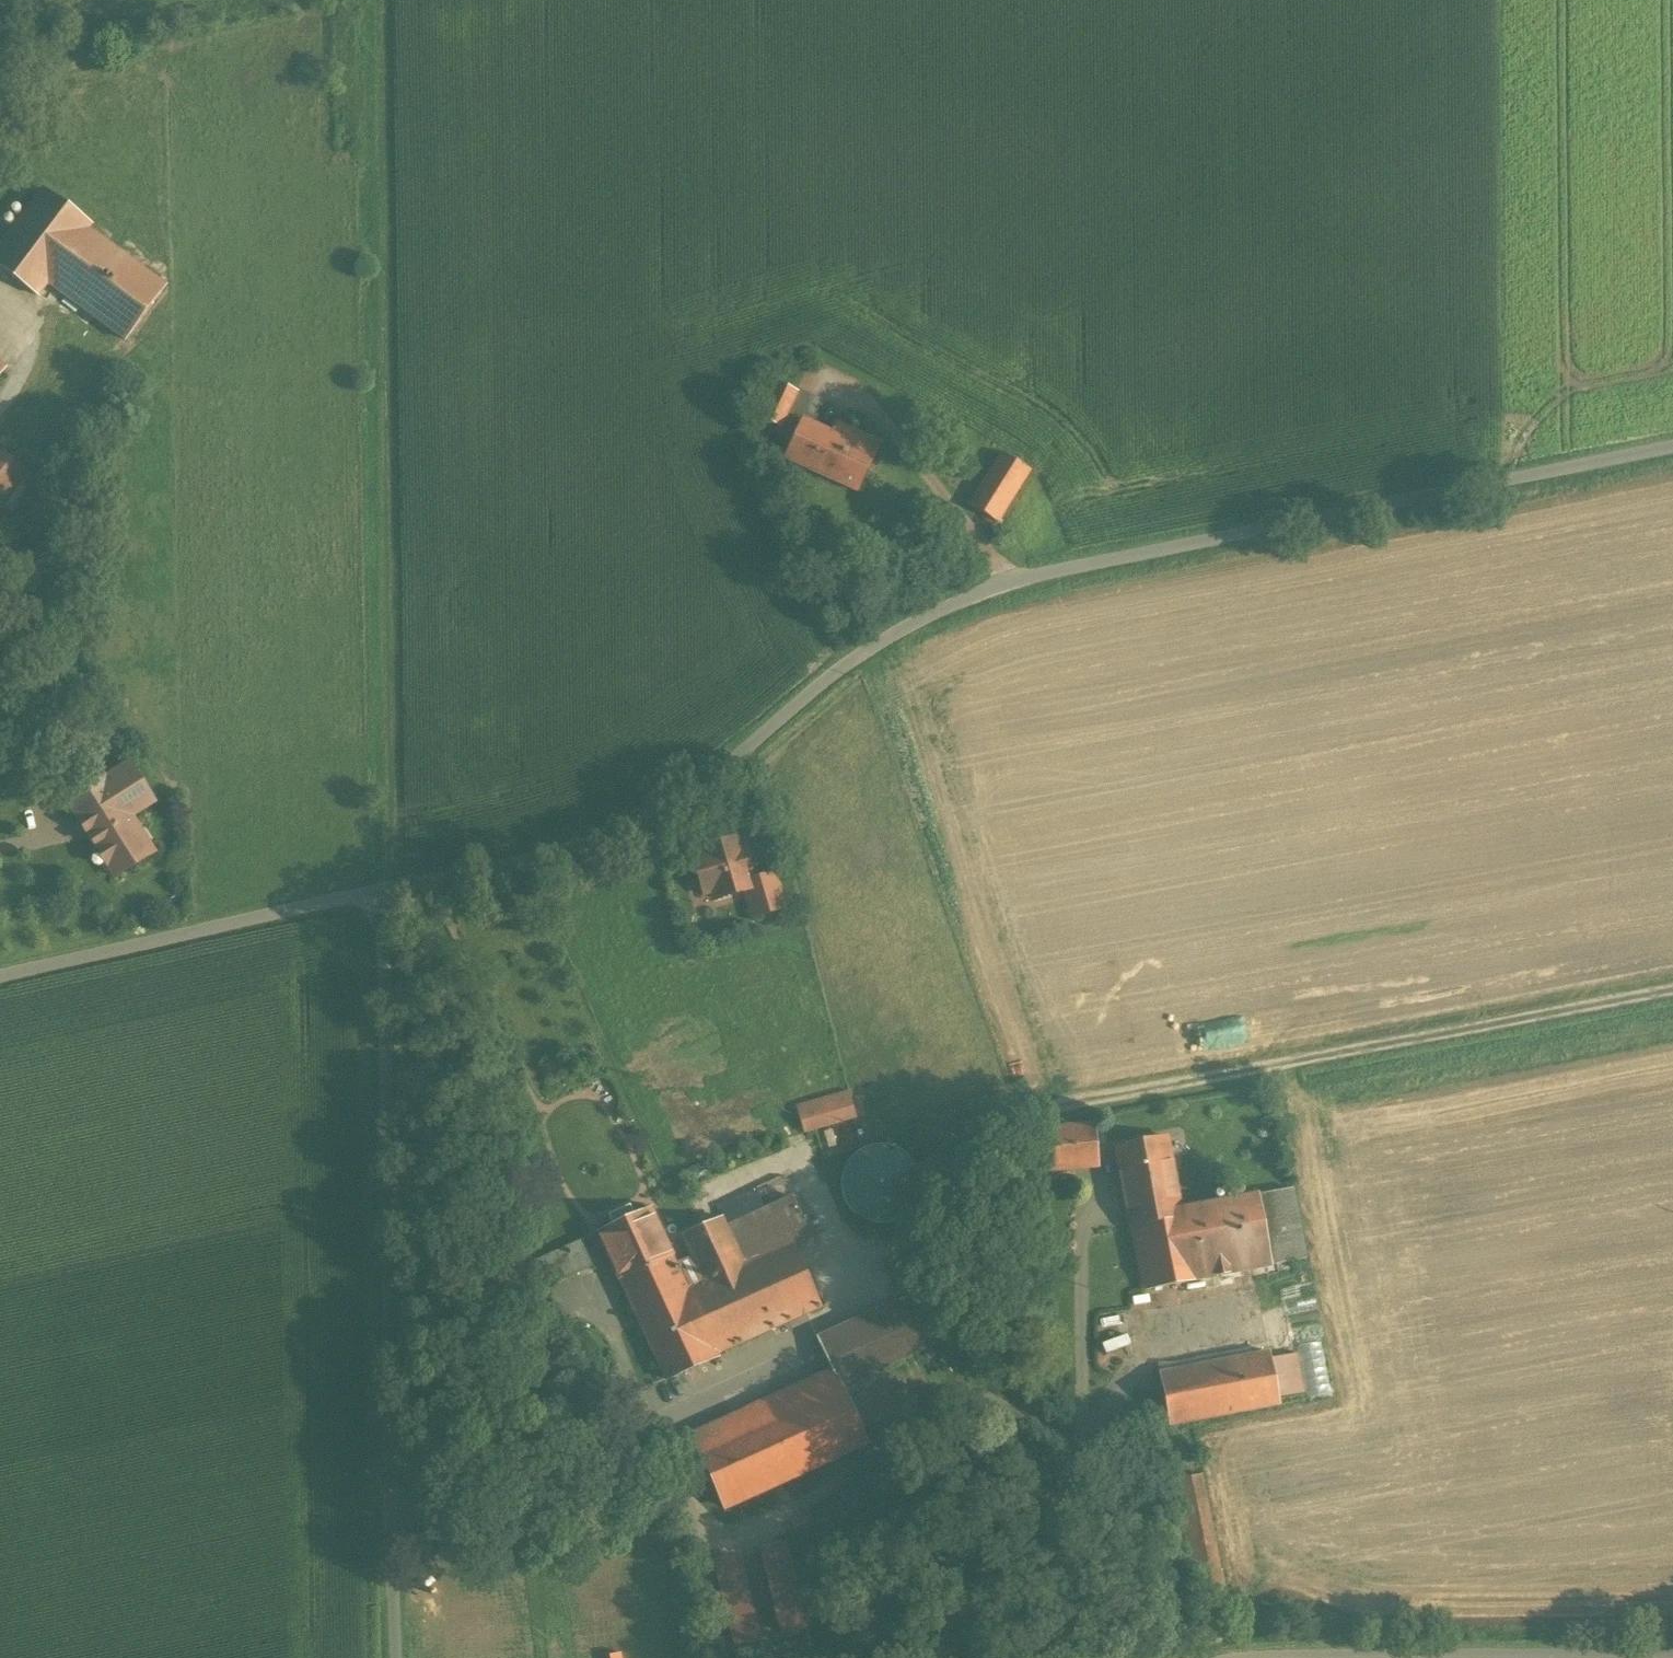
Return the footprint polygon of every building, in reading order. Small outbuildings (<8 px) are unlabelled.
[(47,283),(46,282),(87,229),(91,224),(44,189),(0,247),(0,268),(37,296),(47,283)] [(165,286),(87,229),(46,282),(47,283),(93,317),(94,316),(125,339),(165,286)] [(789,419),(800,393),(768,377),(752,411),(784,426),(789,419)] [(834,428),(800,414),(781,460),(857,492),(883,431),(840,413),(834,428)] [(0,450),(0,529),(38,478),(0,450)] [(1024,477),(992,457),(964,503),(996,523),(1024,477)] [(153,801),(128,763),(68,802),(97,847),(108,865),(115,876),(154,852),(130,816),(153,801)] [(713,898),(745,890),(755,887),(753,879),(739,837),(699,848),(700,852),(692,853),(700,880),(707,877),(713,898)] [(108,865),(97,847),(94,849),(93,856),(98,865),(105,866),(108,865)] [(774,873),(753,879),(755,887),(745,890),(753,916),(784,907),(774,873)] [(848,1091),(796,1105),(803,1131),(855,1117),(848,1091)] [(1096,1125),(1046,1129),(1049,1170),(1099,1166),(1096,1125)] [(1143,1290),(1194,1280),(1181,1211),(1167,1136),(1115,1146),(1143,1290)] [(892,1143),(885,1142),(871,1144),(859,1150),(851,1159),(845,1171),(844,1184),(847,1197),(855,1208),(865,1215),(878,1219),(889,1219),(901,1214),(914,1203),(919,1191),(921,1178),(919,1170),(914,1158),(904,1149),(892,1143)] [(1181,1211),(1194,1280),(1279,1265),(1305,1260),(1291,1190),(1181,1211)] [(678,1264),(720,1354),(821,1307),(795,1245),(811,1237),(793,1196),(727,1226),(720,1217),(683,1233),(692,1257),(678,1264)] [(720,1354),(678,1264),(649,1207),(634,1214),(629,1205),(609,1215),(614,1223),(597,1231),(666,1379),(720,1354)] [(567,1244),(532,1261),(544,1287),(579,1272),(567,1244)] [(948,1337),(926,1289),(817,1338),(838,1383),(697,1447),(724,1507),(866,1442),(847,1401),(888,1382),(881,1367),(948,1337)] [(1269,1352),(1161,1372),(1169,1424),(1191,1421),(1279,1404),(1279,1396),(1303,1392),(1295,1355),(1272,1359),(1269,1352)] [(1228,1608),(1200,1474),(1173,1480),(1179,1510),(1200,1615),(1228,1608)] [(767,1536),(720,1547),(739,1626),(786,1615),(767,1536)]
